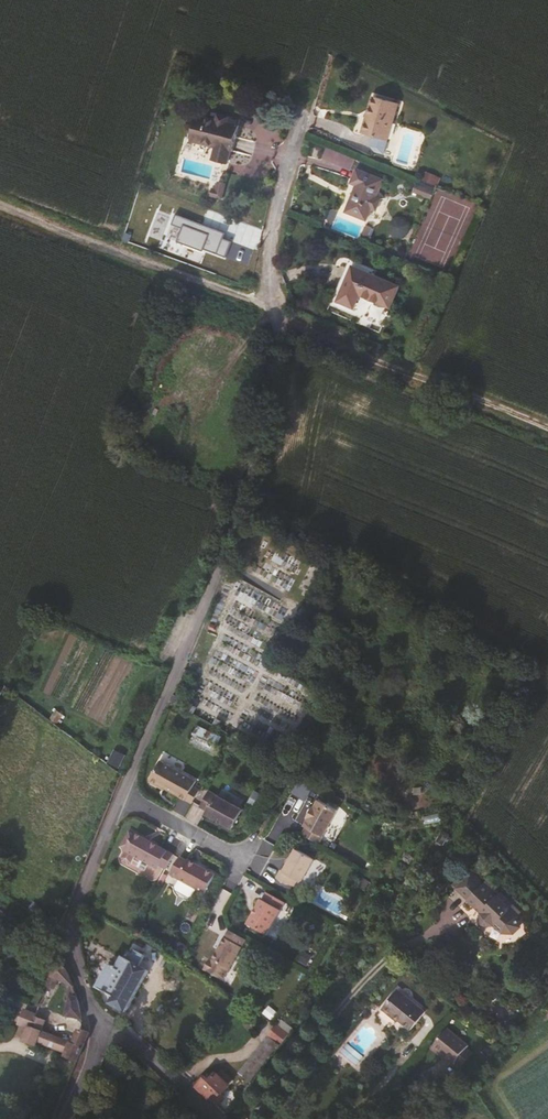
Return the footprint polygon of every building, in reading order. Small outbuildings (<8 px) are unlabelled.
[(375,98),(371,97),(363,119),(368,121),(375,98)] [(371,152),(382,156),(399,106),(375,98),(368,121),(363,119),(359,134),(371,137),(368,147),(371,152)] [(230,150),(231,151),(238,125),(197,114),(194,127),(190,128),(187,136),(189,139),(189,142),(214,149),(211,160),(226,164),(230,150)] [(355,158),(328,147),(323,158),(350,169),(355,158)] [(380,200),(374,198),(381,181),(355,171),(349,185),(355,187),(344,213),(366,222),(370,210),(376,212),(380,200)] [(424,198),(427,190),(415,185),(411,193),(424,198)] [(429,201),(433,193),(427,190),(424,198),(429,201)] [(410,231),(409,222),(403,218),(395,218),(391,224),(392,232),(397,237),(403,236),(406,235),(410,231)] [(357,297),(390,311),(400,290),(351,268),(336,304),(351,310),(357,297)] [(188,743),(211,755),(220,736),(196,725),(188,743)] [(126,756),(115,750),(109,762),(120,768),(126,756)] [(195,784),(198,779),(162,759),(151,778),(153,778),(153,781),(158,784),(161,783),(194,801),(202,788),(195,784)] [(234,827),(244,809),(211,790),(203,806),(210,810),(208,813),(234,827)] [(303,833),(320,842),(340,806),(321,796),(315,806),(314,805),(307,819),(308,819),(305,825),(307,826),(303,833)] [(266,822),(270,815),(265,812),(261,819),(266,822)] [(162,865),(168,868),(175,855),(145,838),(135,855),(160,869),(162,865)] [(300,878),(303,880),(316,857),(297,847),(285,869),(284,868),(279,876),(296,885),(300,878)] [(192,858),(191,860),(183,856),(173,873),(208,892),(219,873),(209,867),(208,869),(202,866),(203,864),(192,858)] [(500,893),(496,896),(482,883),(468,900),(476,907),(481,906),(484,910),(485,912),(481,912),(482,925),(495,925),(503,932),(514,933),(520,926),(517,915),(507,907),(511,903),(500,893)] [(268,934),(287,901),(268,891),(264,898),(263,897),(257,908),(258,909),(256,914),(254,913),(248,924),(268,934)] [(225,979),(247,939),(230,929),(213,960),(211,959),(206,969),(225,979)] [(134,953),(128,949),(124,957),(130,960),(134,953)] [(145,968),(140,965),(145,955),(136,950),(134,953),(130,960),(124,957),(118,967),(116,968),(110,965),(98,988),(110,994),(109,996),(111,1001),(112,1002),(112,1003),(112,1005),(127,1013),(150,971),(145,968)] [(145,968),(150,958),(145,955),(140,965),(145,968)] [(68,974),(64,967),(59,959),(47,986),(53,989),(58,979),(70,985),(66,994),(68,996),(63,1016),(82,1019),(78,998),(68,974)] [(411,1031),(426,1012),(398,989),(382,1009),(397,1022),(399,1021),(411,1031)] [(35,1016),(36,1014),(24,1010),(18,1024),(29,1028),(24,1041),(36,1045),(37,1042),(66,1053),(64,1057),(76,1061),(88,1032),(84,1031),(80,1030),(77,1037),(72,1036),(70,1041),(42,1028),(46,1020),(35,1016)] [(289,1035),(277,1026),(270,1036),(281,1045),(289,1035)] [(447,1061),(452,1065),(454,1063),(465,1049),(467,1046),(447,1029),(430,1050),(445,1062),(447,1061)] [(251,1083),(281,1045),(270,1036),(239,1074),(251,1083)] [(454,1063),(460,1068),(472,1055),(465,1049),(454,1063)] [(233,1069),(237,1072),(243,1065),(239,1061),(233,1069)] [(222,1079),(217,1075),(214,1073),(209,1078),(205,1074),(194,1085),(212,1103),(229,1087),(228,1085),(229,1084),(223,1078),(222,1079)] [(220,1111),(225,1115),(236,1101),(232,1097),(220,1111)]
